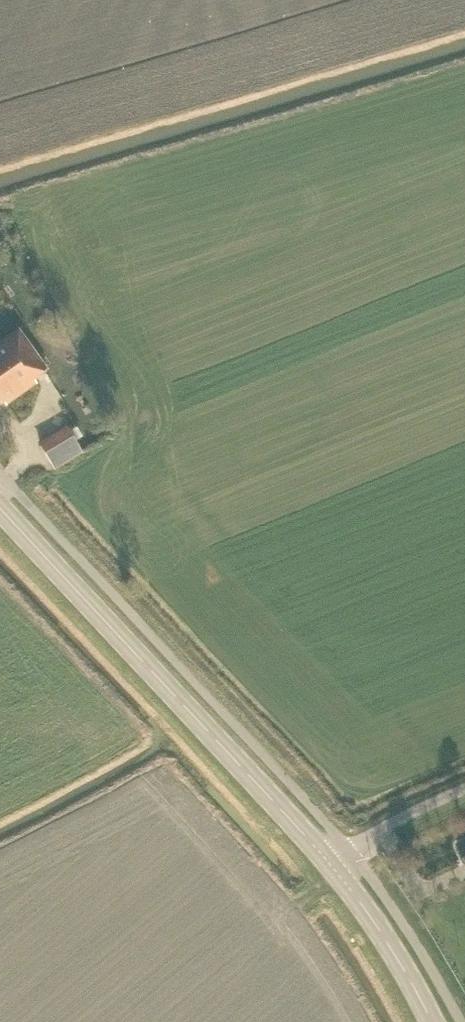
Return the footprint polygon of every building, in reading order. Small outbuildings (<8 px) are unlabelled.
[(6,404),(36,382),(34,379),(47,369),(19,329),(0,343),(0,404),(4,401),(6,404)] [(67,426),(39,442),(50,462),(78,446),(67,426)]
